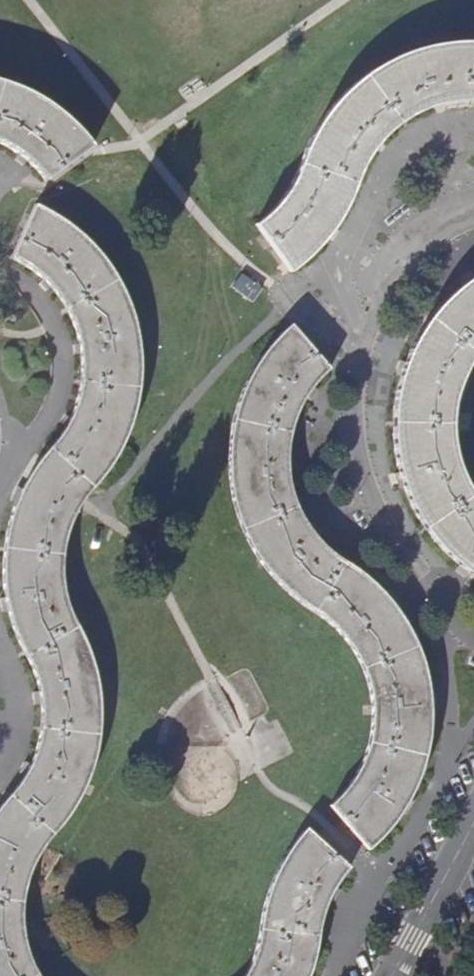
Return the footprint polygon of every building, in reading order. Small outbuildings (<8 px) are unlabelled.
[(467,41),(444,43),(425,46),(403,53),(381,65),(364,77),(345,93),(329,110),(317,128),(308,144),(301,164),(295,177),(286,193),(275,206),(259,223),(287,264),(291,270),(302,261),(319,245),(331,229),(344,210),(355,190),(360,172),(365,162),(372,151),(383,138),(395,126),(411,114),(430,106),(447,101),(463,98),(473,98),(473,40),(467,41)] [(5,146),(21,154),(32,165),(44,179),(92,146),(81,133),(67,119),(51,107),(33,95),(19,86),(0,81),(0,143),(5,146)] [(40,974),(31,960),(26,946),(22,929),(22,912),(25,893),(31,870),(41,851),(52,840),(61,829),(72,814),(84,792),(91,772),(99,748),(102,723),(101,695),(96,667),(88,652),(83,635),(75,620),(69,606),(64,590),(63,574),(63,556),(66,540),(71,522),(80,503),(81,502),(90,489),(104,475),(117,456),(126,438),(134,417),(138,399),(141,373),(140,351),(138,333),(131,309),(126,294),(116,275),(103,257),(89,242),(75,230),(57,216),(36,206),(12,259),(26,266),(37,276),(47,284),(60,299),(71,318),(77,335),(79,351),(83,366),(80,389),(74,410),(65,427),(51,445),(40,460),(34,469),(26,480),(16,503),(9,528),(5,554),(5,581),(8,600),(15,625),(23,644),(33,661),(39,677),(42,695),(41,702),(42,722),(40,743),(35,760),(27,776),(12,796),(0,809),(0,975),(41,975),(40,974)] [(472,486),(464,471),(459,448),(456,421),(457,406),(462,389),(471,367),(473,362),(473,276),(457,289),(439,308),(423,327),(409,356),(402,379),(397,401),(396,425),(398,449),(401,468),(407,490),(416,512),(426,528),(437,542),(450,556),(469,571),(473,574),(473,488),(472,486)] [(330,372),(291,326),(272,345),(261,361),(254,371),(245,389),(237,407),(234,425),(230,459),(230,475),(233,489),(236,504),(243,525),(253,547),(264,562),(278,579),(288,591),(300,601),(319,613),(331,622),(346,635),(353,645),(360,655),(365,668),(369,682),(370,697),(373,719),(370,738),(364,758),(358,772),(346,788),(332,804),(371,851),(391,830),(406,805),(414,790),(420,775),(425,759),(429,742),(431,722),(430,702),(428,678),(425,662),(418,644),(406,621),(393,603),(379,588),(364,575),(342,559),(331,547),(316,533),(307,519),(298,503),(291,485),(290,471),(288,458),(289,444),(291,430),(296,416),(304,401),(316,386),(330,372)] [(306,829),(285,858),(275,878),(267,900),(264,916),(263,930),(258,950),(253,966),(246,975),(309,975),(315,958),(317,935),(322,919),(329,902),(338,886),(349,869),(306,829)]
